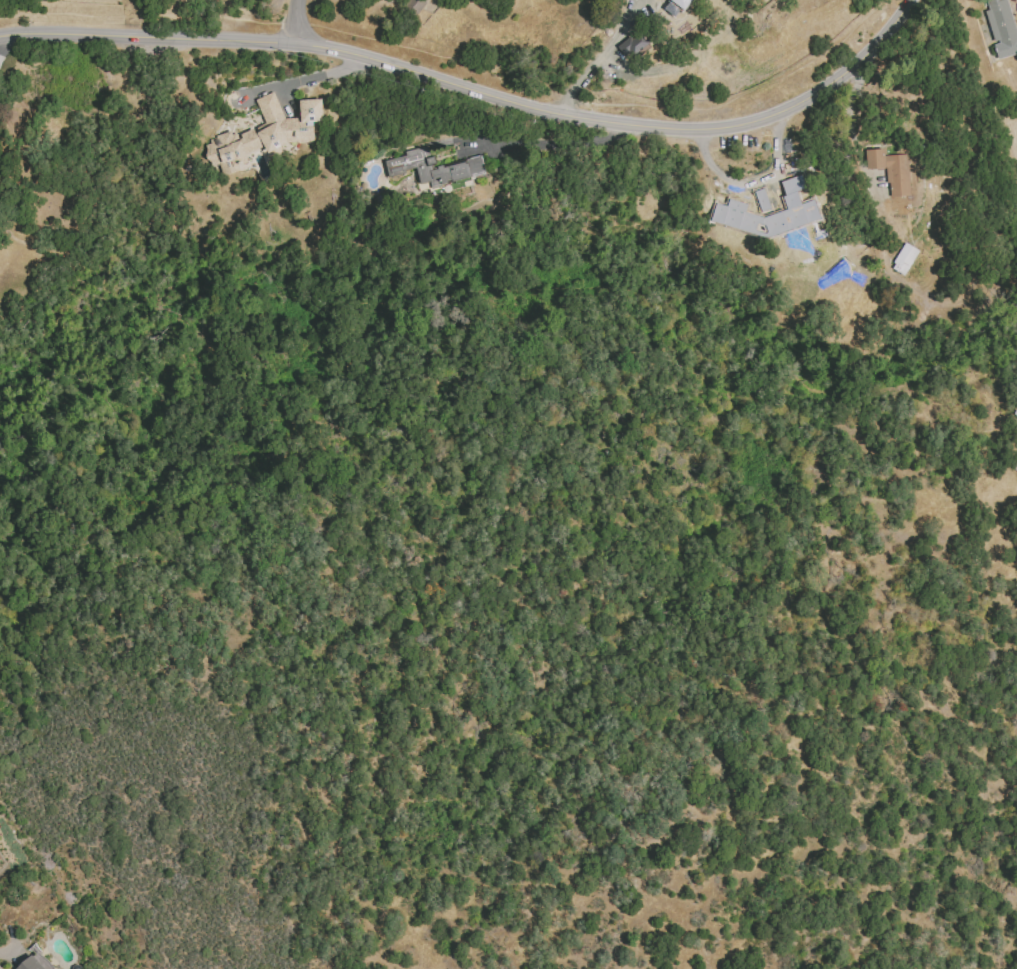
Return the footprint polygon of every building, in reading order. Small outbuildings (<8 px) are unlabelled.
[(664,10),(676,17),(687,0),(670,0),(664,10)] [(1016,37),(1007,0),(986,0),(989,10),(985,11),(993,43),(997,59),(1016,54),(1016,37)] [(618,47),(626,58),(647,42),(639,31),(618,47)] [(314,142),(314,122),(322,122),(322,99),(299,100),(299,118),(283,118),(274,92),(255,99),(264,124),(256,127),(257,130),(251,130),(240,134),(236,133),(222,134),(216,136),(216,140),(205,144),(205,150),(214,176),(227,175),(251,167),(246,154),(264,148),(266,152),(293,143),(314,142)] [(486,175),(482,157),(433,168),(429,146),(403,152),(404,156),(384,160),(387,176),(416,170),(419,185),(430,182),(431,187),(486,175)] [(909,196),(907,155),(884,156),(884,149),(865,150),(866,169),(887,168),(888,197),(909,196)] [(890,268),(903,276),(918,251),(905,243),(890,268)] [(21,968),(48,968),(44,956),(19,964),(21,968)]
